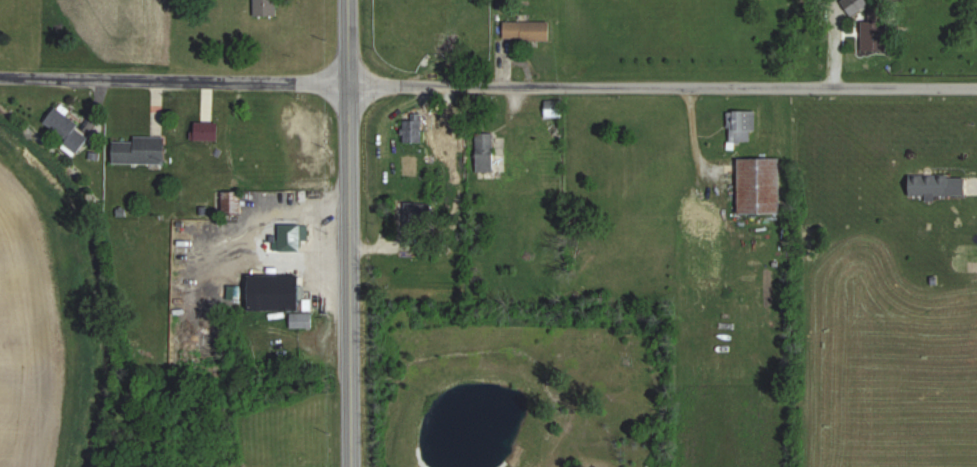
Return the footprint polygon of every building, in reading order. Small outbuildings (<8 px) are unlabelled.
[(280,0),(256,0),(256,17),(280,17),(280,0)] [(859,20),(859,51),(885,51),(885,20),(859,20)] [(500,40),(548,40),(548,21),(500,21),(500,40)] [(560,100),(541,100),(541,126),(560,126),(560,100)] [(73,152),(87,135),(51,106),(37,122),(73,152)] [(754,111),(727,111),(727,139),(747,139),(747,130),(754,130),(754,111)] [(420,113),(409,113),(409,120),(401,120),(401,142),(420,142),(420,113)] [(493,133),(472,133),(472,172),(493,172),(493,133)] [(161,163),(161,136),(130,136),(130,141),(108,140),(108,163),(161,163)] [(734,158),(734,213),(779,213),(779,158),(734,158)] [(963,195),(963,176),(903,176),(903,195),(963,195)] [(277,250),(297,250),(297,225),(277,225),(277,250)] [(296,311),(295,276),(241,276),(241,311),(296,311)]
